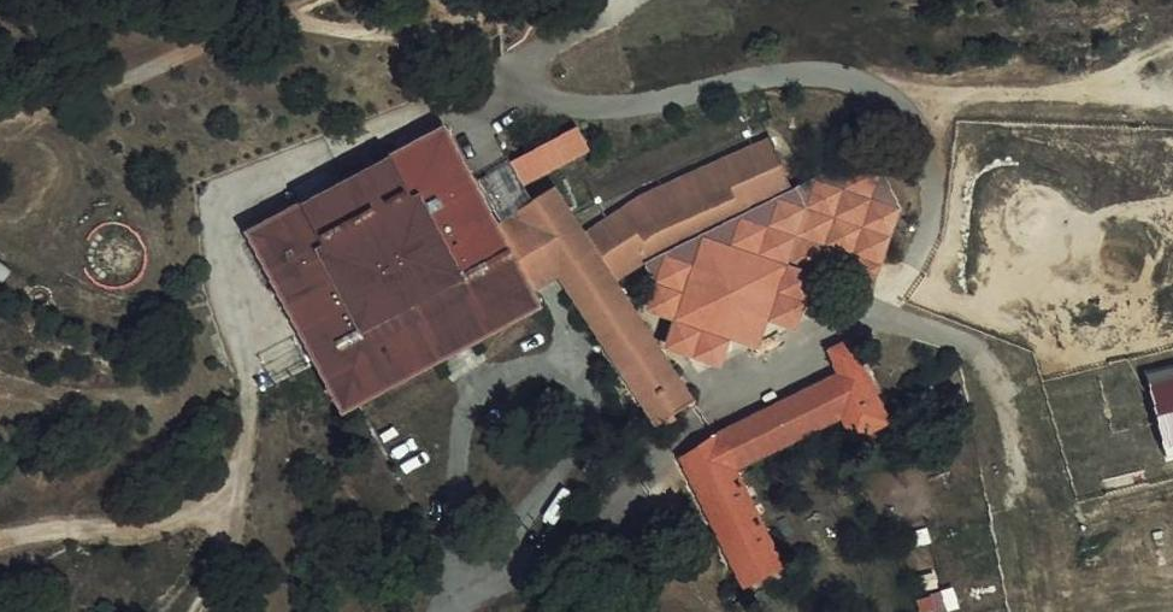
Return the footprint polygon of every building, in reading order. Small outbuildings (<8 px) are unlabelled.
[(405,86),(413,98),(427,91),(417,77),(405,86)] [(449,134),(251,234),(320,368),(343,415),(361,406),(540,312),(535,299),(562,281),(585,315),(657,429),(693,405),(617,287),(648,269),(794,204),(828,292),(864,302),(878,290),(906,216),(886,182),(859,173),(796,199),(774,148),(642,204),(588,243),(559,195),(534,208),(525,190),(592,154),(579,129),(486,179),(508,223),(501,229),(449,134)] [(794,204),(648,269),(694,373),(816,323),(828,292),(794,204)] [(839,355),(830,362),(840,381),(778,409),(794,448),(847,425),(858,448),(894,429),(855,348),(839,355)] [(1144,374),(1167,461),(1172,460),(1172,367),(1144,374)] [(794,448),(778,409),(721,433),(740,474),(794,448)] [(792,568),(737,476),(740,474),(721,433),(703,443),(682,463),(762,587),(792,568)]
